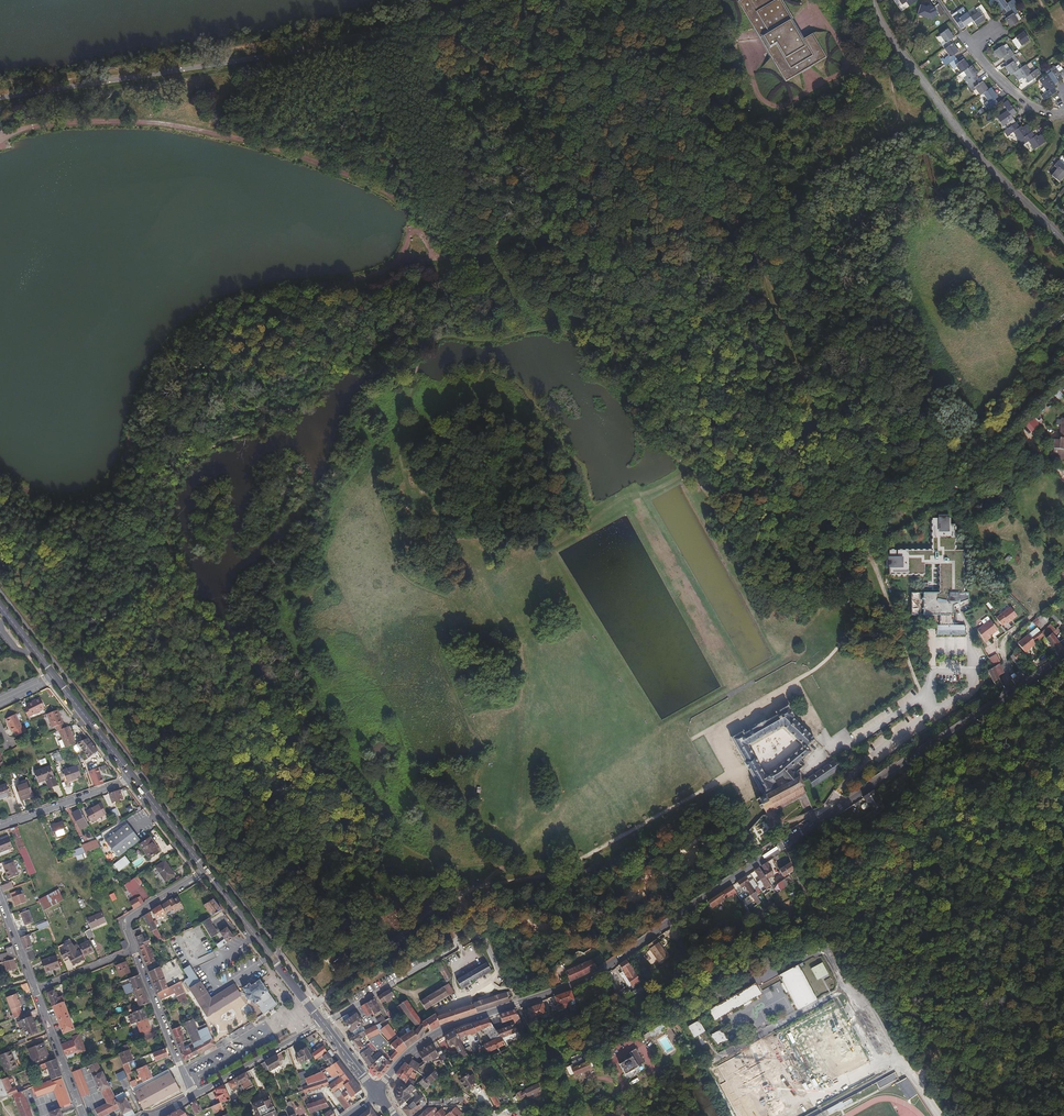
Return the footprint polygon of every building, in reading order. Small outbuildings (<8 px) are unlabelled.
[(737,3),(784,82),(825,58),(811,34),(800,41),(776,0),(741,0),(737,3)] [(996,4),(998,2),(996,0),(994,0),(990,3),(996,12),(1000,9),(996,4)] [(1007,10),(1009,14),(1017,9),(1013,3),(1009,6),(1005,0),(1001,0),(998,2),(996,4),(1000,9),(1002,14),(1007,10)] [(978,10),(980,13),(973,18),(975,21),(979,26),(988,20),(985,15),(989,12),(984,5),(978,10)] [(1017,17),(1020,14),(1017,9),(1009,14),(1012,18),(1007,21),(1013,29),(1021,23),(1017,17)] [(967,27),(975,21),(973,18),(970,13),(964,17),(961,14),(955,17),(961,25),(964,23),(967,27)] [(943,44),(947,50),(954,45),(952,41),(956,38),(951,30),(943,35),(947,41),(943,44)] [(1023,47),(1031,41),(1025,33),(1017,39),(1018,40),(1014,42),(1020,51),(1024,49),(1023,47)] [(951,56),(947,59),(951,65),(959,60),(956,55),(960,53),(955,44),(954,45),(947,50),(951,56)] [(1006,58),(1008,61),(1016,57),(1012,51),(1008,53),(1004,47),(996,53),(1001,61),(1006,58)] [(1006,68),(1012,77),(1015,74),(1020,71),(1016,65),(1019,62),(1016,57),(1008,61),(1011,65),(1006,68)] [(963,74),(965,72),(971,68),(966,60),(961,63),(959,60),(951,65),(955,70),(959,68),(963,74)] [(1033,75),(1027,66),(1020,71),(1015,74),(1020,82),(1023,79),(1025,81),(1027,79),(1030,84),(1042,76),(1038,71),(1033,75)] [(966,81),(970,87),(977,82),(974,78),(979,75),(973,67),(971,68),(965,72),(969,79),(966,81)] [(1051,71),(1052,73),(1060,83),(1063,80),(1063,71),(1060,74),(1056,67),(1051,71)] [(1056,86),(1060,83),(1052,73),(1040,81),(1048,93),(1042,97),(1045,102),(1057,94),(1054,89),(1057,87),(1056,86)] [(981,97),(984,94),(990,91),(984,82),(979,86),(977,82),(970,87),(973,93),(977,90),(981,97)] [(999,98),(992,89),(990,91),(984,94),(989,102),(986,104),(989,110),(997,105),(994,101),(999,98)] [(1008,125),(1010,129),(1017,124),(1012,117),(1017,114),(1009,102),(1004,105),(1009,112),(998,119),(1004,128),(1008,125)] [(1023,147),(1029,142),(1035,138),(1032,133),(1027,126),(1024,128),(1022,127),(1020,128),(1017,124),(1010,129),(1005,132),(1008,137),(1014,133),(1023,147)] [(1038,138),(1037,136),(1035,138),(1029,142),(1035,151),(1047,143),(1042,135),(1038,138)] [(1063,170),(1063,169),(1063,165),(1063,164),(1060,161),(1055,166),(1058,169),(1052,176),(1060,182),(1063,177),(1063,171),(1063,170)] [(1034,423),(1029,428),(1034,433),(1039,428),(1034,423)] [(949,519),(934,519),(934,551),(891,551),(890,575),(926,575),(926,565),(941,565),(941,594),(938,594),(938,595),(925,595),(925,597),(923,597),(923,601),(925,601),(925,608),(923,609),(923,610),(925,610),(925,614),(937,615),(937,616),(940,616),(940,626),(937,626),(937,634),(938,634),(938,635),(966,635),(966,626),(954,626),(954,606),(969,600),(969,593),(965,593),(965,551),(957,551),(957,525),(949,525),(949,519)] [(1008,622),(1017,615),(1010,606),(996,618),(1002,625),(1007,621),(1008,622)] [(984,625),(990,620),(987,616),(982,621),(984,625)] [(999,630),(991,620),(990,620),(984,625),(980,628),(988,638),(993,635),(992,634),(994,632),(995,633),(999,630)] [(1054,631),(1049,626),(1044,631),(1048,636),(1051,633),(1054,631)] [(1025,653),(1035,644),(1034,643),(1043,636),(1036,628),(1017,644),(1025,653)] [(1054,636),(1060,630),(1057,628),(1054,631),(1051,633),(1054,636)] [(1063,634),(1062,636),(1063,639),(1059,643),(1054,636),(1051,633),(1048,636),(1046,639),(1059,655),(1063,652),(1063,636),(1063,634)] [(1022,658),(1018,651),(1014,653),(1018,660),(1022,658)] [(999,663),(1001,662),(998,659),(991,664),(993,666),(993,667),(999,663)] [(1004,672),(999,663),(993,667),(998,675),(1004,672)] [(1031,676),(1025,667),(1022,669),(1019,665),(1018,666),(1019,668),(1026,679),(1031,676)] [(993,667),(993,666),(988,669),(994,680),(999,678),(998,675),(993,667)] [(1026,679),(1019,668),(1013,671),(1016,676),(1012,678),(1015,684),(1019,681),(1021,682),(1026,679)] [(46,709),(41,699),(34,702),(33,700),(26,703),(28,707),(24,708),(28,717),(46,709)] [(756,725),(756,727),(746,732),(744,730),(732,737),(765,795),(779,787),(777,783),(787,779),(784,774),(793,770),(794,773),(805,765),(804,762),(816,752),(813,748),(815,746),(812,743),(816,739),(794,718),(795,717),(789,705),(777,712),(778,715),(768,720),(767,719),(756,725)] [(64,724),(59,710),(47,714),(53,728),(64,724)] [(10,727),(12,731),(22,726),(16,712),(6,717),(11,727),(10,727)] [(78,746),(71,728),(60,732),(67,750),(78,746)] [(85,752),(94,746),(91,742),(80,746),(85,752)] [(100,754),(94,746),(85,752),(92,760),(100,754)] [(815,788),(842,769),(836,761),(810,779),(815,788)] [(81,775),(77,764),(63,769),(67,780),(81,775)] [(50,765),(35,770),(38,781),(45,778),(48,787),(57,784),(50,765)] [(104,782),(98,766),(90,769),(95,785),(104,782)] [(812,805),(803,787),(804,785),(799,777),(797,778),(794,773),(793,770),(784,774),(787,779),(789,783),(779,787),(765,795),(762,796),(760,794),(758,795),(759,797),(757,797),(759,801),(761,800),(762,803),(761,804),(763,808),(765,807),(767,812),(771,818),(774,816),(778,814),(775,809),(801,796),(807,808),(812,805)] [(28,781),(15,786),(18,795),(32,791),(28,781)] [(0,785),(0,797),(10,794),(6,783),(0,785)] [(122,800),(118,789),(108,793),(111,804),(122,800)] [(886,808),(874,791),(873,790),(864,797),(873,811),(871,812),(874,816),(886,808)] [(100,802),(84,811),(90,822),(105,813),(100,802)] [(88,825),(79,809),(72,813),(80,829),(88,825)] [(50,824),(55,837),(67,834),(63,820),(50,824)] [(139,839),(127,822),(105,839),(117,856),(139,839)] [(11,828),(28,875),(35,873),(18,826),(11,828)] [(8,836),(0,839),(0,851),(6,849),(12,847),(8,836)] [(138,843),(148,857),(159,849),(150,836),(138,843)] [(99,846),(95,838),(81,845),(81,846),(83,851),(99,846)] [(117,871),(127,864),(122,856),(112,864),(117,871)] [(12,860),(2,864),(7,878),(17,874),(12,860)] [(163,860),(154,866),(164,880),(173,874),(163,860)] [(774,875),(768,867),(770,866),(766,862),(761,865),(764,870),(761,872),(767,880),(774,875)] [(792,870),(789,864),(779,870),(781,874),(782,876),(792,870)] [(767,880),(761,872),(758,867),(754,870),(757,875),(760,879),(756,882),(759,885),(762,883),(764,882),(768,889),(772,887),(769,883),(767,880)] [(752,878),(749,874),(745,876),(753,888),(757,886),(752,878)] [(773,888),(782,881),(784,879),(782,876),(781,874),(769,883),(772,887),(773,888)] [(133,876),(123,883),(128,891),(138,884),(133,876)] [(753,888),(745,876),(737,882),(741,888),(742,888),(742,887),(745,885),(747,887),(751,894),(755,891),(753,888)] [(12,886),(10,881),(1,885),(3,889),(12,886)] [(736,892),(732,885),(708,901),(713,907),(733,894),(734,896),(737,894),(736,892)] [(9,892),(11,896),(14,904),(26,900),(22,891),(20,892),(18,888),(9,892)] [(37,900),(42,910),(64,900),(59,890),(37,900)] [(132,908),(142,902),(138,895),(128,901),(132,908)] [(220,909),(209,895),(204,898),(207,902),(203,905),(211,916),(220,909)] [(182,906),(177,896),(173,899),(172,897),(160,905),(165,913),(167,916),(182,906)] [(165,913),(160,905),(150,911),(155,919),(165,913)] [(28,910),(21,913),(25,924),(32,921),(28,910)] [(105,920),(101,911),(93,914),(98,923),(105,920)] [(161,938),(148,912),(142,916),(149,930),(151,930),(156,938),(157,938),(158,939),(161,938)] [(180,912),(174,915),(177,921),(183,918),(180,912)] [(98,923),(93,914),(85,917),(89,927),(98,923)] [(217,932),(211,923),(212,923),(208,917),(204,920),(201,922),(210,937),(217,932)] [(48,925),(46,919),(36,924),(38,929),(48,925)] [(91,934),(89,927),(83,931),(86,937),(91,934)] [(232,936),(226,927),(219,932),(223,938),(215,944),(217,947),(232,936)] [(147,943),(145,938),(140,940),(136,928),(132,930),(138,946),(145,944),(147,943)] [(31,943),(28,935),(32,934),(31,932),(20,936),(24,946),(27,945),(31,943)] [(477,939),(474,941),(480,953),(483,952),(477,939)] [(656,939),(647,945),(659,962),(668,956),(656,939)] [(92,950),(88,940),(77,945),(82,955),(92,950)] [(153,960),(145,944),(138,946),(145,964),(153,960)] [(15,955),(12,946),(6,947),(7,953),(4,954),(3,952),(0,953),(0,959),(15,955)] [(34,956),(31,948),(29,949),(25,950),(28,959),(34,956)] [(67,951),(72,963),(82,959),(78,949),(74,951),(73,948),(67,951)] [(579,957),(582,955),(584,954),(582,950),(579,950),(574,952),(567,957),(570,962),(575,959),(579,957)] [(213,952),(198,958),(201,963),(215,957),(213,952)] [(55,954),(39,960),(43,971),(59,965),(55,954)] [(13,967),(12,959),(3,961),(4,969),(13,967)] [(444,964),(442,959),(435,963),(438,967),(444,964)] [(582,975),(591,971),(599,965),(595,960),(594,961),(592,959),(586,962),(583,964),(566,970),(570,980),(582,975)] [(640,981),(626,959),(619,964),(623,971),(622,971),(626,979),(628,978),(633,986),(640,981)] [(125,961),(115,965),(119,975),(129,971),(125,961)] [(461,988),(493,969),(488,961),(456,980),(461,988)] [(828,972),(823,963),(812,968),(817,978),(828,972)] [(452,977),(444,964),(438,967),(446,981),(447,981),(452,977)] [(780,974),(799,1009),(818,999),(799,964),(780,974)] [(167,987),(159,965),(157,966),(164,988),(167,987)] [(164,988),(157,966),(148,971),(156,992),(164,988)] [(616,983),(609,971),(605,974),(612,986),(615,984),(616,986),(617,985),(619,988),(623,985),(620,981),(616,983)] [(142,987),(137,974),(119,981),(120,983),(128,980),(132,991),(142,987)] [(187,998),(179,981),(167,987),(164,988),(156,992),(158,996),(162,994),(163,997),(175,992),(179,1002),(187,998)] [(200,981),(189,987),(206,1015),(240,994),(233,984),(210,998),(200,981)] [(275,1005),(267,992),(268,992),(260,981),(251,986),(249,984),(242,989),(245,993),(244,996),(247,999),(250,999),(253,1004),(256,1003),(258,1006),(257,1007),(261,1013),(271,1007),(271,1008),(275,1005)] [(454,992),(447,981),(446,981),(441,984),(443,987),(448,996),(450,994),(454,992)] [(757,982),(708,1008),(714,1019),(763,993),(757,982)] [(437,1002),(448,996),(443,987),(421,1001),(426,1009),(432,1005),(437,1002)] [(148,1002),(143,988),(133,992),(138,1005),(140,1004),(148,1002)] [(391,997),(394,995),(395,994),(391,988),(378,996),(382,1003),(386,1000),(387,1002),(392,999),(391,997)] [(63,1000),(68,998),(67,995),(63,996),(63,994),(57,996),(55,990),(47,994),(51,1005),(63,1000)] [(572,1005),(570,1001),(575,999),(572,990),(555,996),(560,1010),(572,1005)] [(440,1023),(505,1002),(510,1001),(510,1000),(510,998),(510,997),(512,996),(512,995),(510,991),(508,991),(471,1003),(472,1004),(442,1014),(437,1016),(440,1023)] [(5,995),(11,1012),(20,1008),(18,1005),(20,1004),(15,992),(5,995)] [(334,1001),(339,1009),(348,1003),(343,995),(334,1001)] [(381,1010),(374,998),(367,1002),(370,1008),(371,1008),(375,1014),(381,1010)] [(423,1021),(406,998),(403,1000),(404,1001),(399,1004),(403,1011),(418,1028),(423,1021)] [(74,1028),(63,1000),(51,1005),(62,1033),(74,1028)] [(370,1008),(367,1002),(361,1006),(367,1015),(373,1012),(370,1008)] [(543,1003),(529,1008),(532,1018),(546,1013),(543,1003)] [(436,1013),(432,1005),(426,1009),(430,1016),(436,1013)] [(146,1018),(142,1008),(132,1012),(135,1022),(146,1018)] [(521,1021),(517,1009),(500,1014),(503,1022),(513,1019),(513,1020),(515,1020),(516,1023),(521,1021)] [(32,1024),(29,1015),(28,1016),(27,1011),(17,1015),(19,1020),(22,1028),(32,1024)] [(364,1023),(356,1013),(353,1015),(350,1017),(348,1014),(342,1018),(344,1021),(343,1022),(351,1032),(352,1032),(355,1035),(362,1032),(361,1029),(358,1031),(356,1029),(364,1023)] [(431,1030),(440,1023),(437,1016),(436,1013),(430,1016),(423,1021),(418,1028),(416,1032),(418,1035),(420,1037),(422,1036),(426,1028),(429,1026),(431,1030)] [(386,1019),(384,1015),(376,1019),(379,1023),(381,1022),(386,1019)] [(151,1031),(146,1018),(135,1022),(141,1035),(150,1031),(151,1031)] [(213,1043),(205,1023),(197,1026),(194,1018),(183,1022),(192,1046),(193,1047),(195,1047),(197,1052),(213,1043)] [(506,1044),(492,1023),(489,1018),(473,1023),(476,1031),(483,1029),(484,1033),(486,1032),(492,1041),(485,1044),(484,1042),(482,1043),(483,1045),(484,1044),(488,1052),(506,1044)] [(700,1019),(688,1026),(694,1037),(706,1030),(700,1019)] [(683,1029),(679,1021),(664,1022),(662,1024),(665,1029),(671,1025),(678,1027),(681,1031),(683,1029)] [(397,1034),(389,1023),(383,1026),(381,1022),(379,1023),(376,1025),(381,1032),(384,1031),(389,1039),(397,1034)] [(476,1031),(473,1023),(464,1027),(467,1034),(470,1033),(472,1036),(477,1033),(476,1031)] [(520,1035),(515,1023),(499,1029),(505,1039),(516,1034),(517,1036),(520,1035)] [(35,1032),(32,1024),(22,1028),(25,1036),(35,1032)] [(652,1038),(665,1029),(662,1024),(648,1032),(650,1036),(652,1038)] [(197,1052),(195,1047),(193,1047),(192,1046),(185,1050),(182,1041),(184,1040),(179,1025),(170,1028),(183,1060),(197,1052)] [(389,1042),(379,1033),(381,1032),(376,1025),(364,1031),(368,1039),(371,1042),(373,1044),(379,1050),(389,1042)] [(467,1034),(464,1027),(455,1030),(459,1037),(464,1036),(466,1039),(468,1037),(467,1034)] [(723,1028),(711,1034),(717,1045),(729,1039),(723,1028)] [(419,1038),(413,1029),(400,1038),(407,1047),(419,1038)] [(467,1052),(459,1037),(455,1030),(445,1036),(450,1046),(456,1043),(462,1055),(467,1052)] [(153,1037),(150,1031),(141,1035),(136,1037),(138,1043),(153,1037)] [(371,1042),(368,1039),(364,1031),(362,1032),(355,1035),(349,1040),(361,1054),(369,1048),(371,1047),(369,1044),(371,1042)] [(400,1038),(400,1037),(392,1043),(396,1049),(391,1057),(394,1061),(407,1047),(400,1038)] [(76,1051),(71,1039),(61,1044),(65,1055),(76,1051)] [(27,1048),(32,1063),(48,1057),(42,1042),(27,1048)] [(488,1052),(484,1044),(483,1045),(482,1043),(482,1042),(480,1043),(481,1045),(479,1047),(482,1055),(488,1052)] [(438,1051),(433,1043),(425,1048),(431,1058),(432,1059),(439,1055),(438,1051)] [(133,1060),(127,1044),(120,1046),(122,1051),(119,1053),(123,1064),(128,1062),(133,1060)] [(320,1054),(325,1051),(321,1045),(309,1052),(312,1058),(315,1057),(317,1061),(321,1058),(320,1054)] [(167,1056),(164,1047),(152,1052),(155,1061),(167,1056)] [(298,1052),(294,1054),(298,1062),(309,1057),(304,1048),(298,1051),(298,1052)] [(370,1055),(373,1053),(369,1048),(361,1054),(371,1066),(380,1059),(384,1055),(380,1051),(372,1057),(370,1055)] [(431,1058),(425,1048),(419,1052),(424,1061),(425,1062),(431,1058)] [(632,1055),(620,1063),(626,1073),(638,1065),(644,1061),(635,1048),(630,1051),(632,1055)] [(328,1056),(332,1054),(329,1049),(325,1051),(320,1054),(321,1058),(317,1061),(318,1062),(323,1060),(328,1056)] [(443,1051),(442,1049),(438,1051),(439,1055),(441,1058),(446,1055),(443,1051)] [(454,1055),(452,1052),(449,1053),(446,1049),(443,1051),(446,1055),(447,1057),(454,1055)] [(4,1071),(16,1067),(10,1051),(0,1055),(0,1060),(4,1071)] [(280,1066),(277,1060),(282,1058),(279,1052),(263,1061),(267,1070),(274,1067),(275,1069),(280,1066)] [(46,1067),(50,1079),(61,1075),(53,1055),(49,1056),(51,1059),(34,1066),(34,1068),(40,1066),(41,1068),(46,1067)] [(572,1064),(565,1067),(569,1074),(573,1076),(594,1066),(590,1055),(583,1059),(582,1057),(572,1061),(572,1064)] [(333,1062),(328,1056),(323,1060),(323,1061),(319,1064),(320,1066),(317,1067),(318,1069),(318,1070),(333,1062)] [(409,1065),(413,1060),(414,1058),(413,1057),(406,1062),(409,1065)] [(383,1074),(392,1064),(387,1059),(383,1062),(381,1061),(380,1059),(371,1066),(377,1075),(383,1074)] [(346,1071),(337,1060),(333,1062),(318,1070),(319,1072),(320,1074),(320,1075),(326,1072),(327,1073),(329,1072),(332,1076),(338,1075),(338,1076),(339,1075),(340,1076),(346,1071)] [(415,1069),(419,1064),(413,1060),(409,1065),(415,1069)] [(96,1062),(86,1065),(105,1102),(94,1108),(98,1115),(99,1115),(118,1106),(123,1115),(125,1115),(133,1113),(130,1106),(130,1107),(125,1097),(126,1097),(123,1090),(114,1095),(96,1062)] [(131,1071),(128,1062),(123,1064),(127,1073),(131,1071)] [(409,1065),(406,1062),(397,1073),(405,1080),(407,1081),(411,1076),(415,1078),(416,1077),(416,1080),(421,1075),(423,1078),(424,1076),(417,1070),(415,1069),(409,1065)] [(152,1075),(147,1064),(137,1069),(139,1073),(137,1074),(139,1077),(141,1076),(143,1080),(152,1075)] [(123,1068),(115,1073),(118,1079),(127,1075),(123,1068)] [(142,1107),(178,1088),(173,1076),(175,1075),(171,1069),(157,1076),(156,1075),(139,1084),(138,1082),(137,1083),(133,1085),(142,1107)] [(252,1085),(248,1078),(251,1076),(247,1070),(231,1079),(235,1085),(239,1083),(243,1090),(252,1085)] [(428,1085),(440,1075),(435,1070),(426,1078),(428,1079),(425,1081),(428,1085)] [(305,1084),(303,1078),(304,1077),(302,1071),(296,1073),(301,1086),(305,1084)] [(341,1084),(351,1077),(346,1071),(340,1076),(339,1075),(338,1076),(339,1077),(333,1082),(337,1088),(341,1084)] [(890,1081),(897,1078),(894,1073),(875,1082),(878,1088),(879,1087),(880,1088),(891,1082),(890,1081)] [(137,1083),(135,1079),(132,1080),(130,1074),(128,1075),(132,1086),(133,1085),(137,1083)] [(469,1074),(461,1080),(469,1091),(474,1087),(472,1085),(476,1082),(475,1080),(476,1078),(473,1074),(470,1076),(469,1074)] [(416,1082),(416,1080),(416,1077),(415,1078),(411,1076),(407,1081),(405,1080),(403,1083),(407,1088),(411,1084),(415,1085),(417,1083),(416,1082)] [(360,1088),(351,1077),(341,1084),(344,1089),(341,1091),(340,1090),(339,1091),(340,1092),(345,1099),(349,1096),(351,1099),(356,1095),(354,1093),(360,1088)] [(50,1081),(59,1107),(68,1103),(59,1078),(50,1081)] [(327,1081),(325,1078),(322,1079),(313,1081),(310,1083),(312,1089),(322,1086),(325,1084),(327,1083),(327,1081)] [(917,1094),(906,1078),(899,1082),(898,1082),(910,1099),(917,1094)] [(337,1088),(333,1082),(328,1085),(335,1096),(340,1092),(339,1091),(337,1088)] [(910,1099),(898,1082),(896,1084),(907,1100),(910,1099)] [(312,1089),(310,1083),(305,1084),(301,1086),(303,1092),(312,1089)] [(417,1097),(412,1091),(417,1087),(415,1085),(411,1084),(407,1088),(403,1083),(399,1087),(397,1099),(402,1105),(411,1096),(417,1105),(418,1104),(420,1103),(423,1100),(426,1098),(422,1093),(417,1097)] [(227,1096),(221,1084),(213,1089),(219,1102),(225,1100),(224,1097),(227,1096)] [(528,1096),(533,1093),(534,1095),(539,1092),(538,1090),(539,1090),(536,1084),(522,1092),(522,1091),(517,1094),(521,1099),(525,1096),(524,1095),(526,1094),(528,1096)] [(21,1090),(12,1093),(9,1095),(10,1097),(13,1096),(21,1115),(31,1115),(21,1090)] [(345,1099),(340,1092),(335,1096),(344,1109),(349,1105),(345,1099)] [(465,1098),(461,1092),(456,1095),(461,1102),(465,1098)] [(496,1108),(501,1105),(494,1094),(489,1097),(496,1108)] [(421,1108),(418,1104),(417,1105),(411,1096),(402,1105),(401,1106),(409,1115),(410,1115),(421,1108)] [(268,1097),(251,1104),(256,1115),(276,1115),(268,1097)] [(327,1105),(322,1098),(304,1104),(308,1112),(327,1105)] [(292,1112),(294,1111),(288,1099),(282,1103),(288,1115),(294,1115),(292,1112)] [(198,1111),(194,1100),(188,1103),(193,1113),(198,1111)] [(844,1106),(842,1101),(836,1104),(838,1108),(839,1109),(844,1106)] [(223,1107),(223,1105),(221,1106),(219,1102),(209,1106),(211,1112),(223,1107)] [(838,1108),(836,1104),(827,1109),(829,1113),(835,1109),(838,1108)] [(441,1107),(434,1107),(426,1114),(424,1111),(418,1115),(431,1115),(441,1107)] [(447,1113),(441,1107),(431,1115),(444,1115),(447,1113)] [(462,1113),(457,1108),(454,1107),(447,1113),(444,1115),(458,1115),(462,1113)] [(58,1108),(48,1112),(50,1115),(61,1115),(58,1108)] [(371,1108),(360,1115),(377,1115),(371,1108)]
